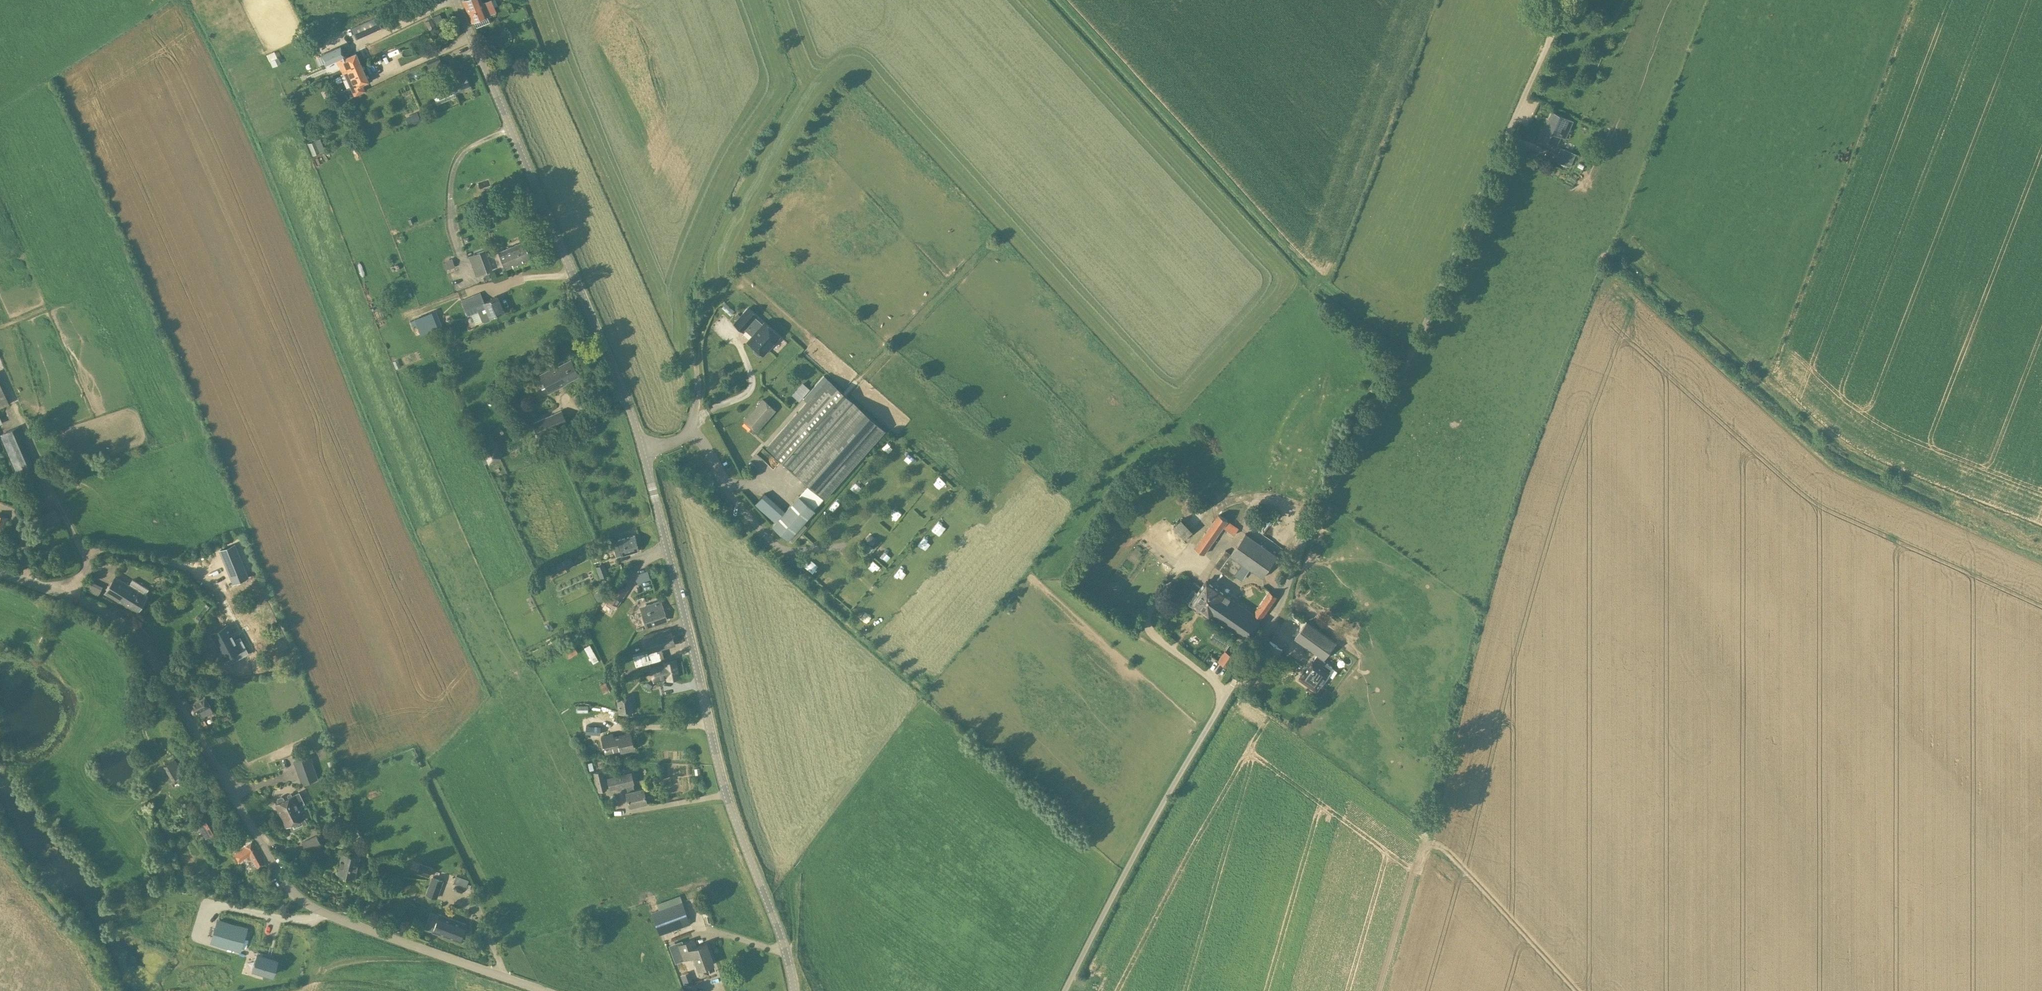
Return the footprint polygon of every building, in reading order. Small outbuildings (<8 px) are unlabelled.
[(463,0),(472,22),(495,12),(490,0),(463,0)] [(510,12),(508,8),(498,12),(500,17),(510,12)] [(437,24),(444,22),(440,13),(433,16),(437,24)] [(378,27),(373,16),(356,24),(359,30),(371,26),(372,30),(378,27)] [(426,21),(429,30),(436,28),(432,19),(426,21)] [(338,46),(321,54),(326,66),(337,61),(339,63),(340,62),(343,70),(360,62),(356,52),(349,55),(348,53),(345,55),(340,45),(338,46)] [(267,54),(273,66),(281,62),(275,50),(267,54)] [(440,56),(427,62),(431,72),(444,66),(440,56)] [(360,62),(343,70),(344,72),(347,70),(354,85),(335,94),(339,103),(347,99),(366,90),(363,83),(369,81),(360,62)] [(449,80),(451,85),(436,91),(439,99),(454,92),(471,85),(465,74),(449,80)] [(1539,141),(1555,148),(1561,136),(1566,138),(1573,121),(1553,112),(1550,119),(1549,119),(1539,141)] [(421,120),(418,113),(417,114),(417,113),(404,118),(408,127),(421,121),(420,120),(421,120)] [(313,155),(325,150),(321,138),(308,143),(313,155)] [(1571,167),(1576,154),(1561,147),(1556,160),(1567,165),(1571,167)] [(479,233),(491,228),(487,220),(476,225),(479,233)] [(506,268),(531,258),(524,241),(499,252),(506,268)] [(486,249),(470,255),(477,274),(493,268),(486,249)] [(456,267),(452,258),(445,261),(446,262),(443,263),(446,270),(448,269),(449,269),(456,267)] [(485,301),(481,292),(468,297),(461,300),(467,315),(478,311),(482,321),(485,322),(490,320),(492,315),(504,310),(498,296),(485,301)] [(748,308),(734,324),(743,333),(746,330),(750,333),(751,332),(754,334),(748,341),(755,348),(754,349),(754,351),(759,355),(760,355),(762,353),(763,354),(779,336),(764,322),(763,324),(755,317),(757,316),(748,308)] [(440,327),(433,311),(417,317),(423,333),(440,327)] [(550,391),(566,382),(579,375),(570,358),(541,374),(550,391)] [(824,498),(885,429),(827,378),(766,447),(824,498)] [(9,403),(0,382),(0,407),(9,403)] [(799,401),(810,390),(803,383),(793,395),(799,401)] [(744,421),(756,431),(775,410),(763,399),(744,421)] [(562,410),(534,423),(539,435),(568,423),(562,410)] [(36,466),(19,426),(1,434),(19,473),(36,466)] [(485,463),(492,460),(487,450),(480,453),(485,463)] [(908,450),(903,456),(910,462),(915,456),(908,450)] [(774,524),(772,526),(788,540),(814,509),(799,496),(774,524)] [(3,536),(10,517),(0,514),(0,535),(3,536)] [(1239,528),(1228,521),(1219,514),(1195,548),(1205,554),(1224,527),(1235,535),(1239,528)] [(1183,518),(1174,527),(1184,539),(1194,530),(1183,518)] [(1246,533),(1232,554),(1226,550),(1215,566),(1232,578),(1243,563),(1263,577),(1278,555),(1246,533)] [(612,541),(616,556),(639,549),(635,535),(612,541)] [(869,545),(873,544),(875,542),(875,538),(872,536),(869,536),(866,539),(867,542),(869,545)] [(1264,543),(1270,550),(1274,546),(1269,539),(1264,543)] [(249,577),(235,544),(235,543),(220,549),(220,550),(234,583),(249,577)] [(877,555),(884,559),(888,552),(880,549),(877,555)] [(556,573),(574,565),(572,559),(553,567),(556,573)] [(874,559),(869,564),(875,571),(880,565),(874,559)] [(596,567),(600,579),(608,576),(603,564),(596,567)] [(648,570),(633,574),(636,583),(651,579),(648,570)] [(146,594),(149,589),(133,579),(130,584),(116,576),(105,593),(137,612),(148,595),(146,594)] [(99,595),(102,584),(91,582),(89,592),(99,595)] [(1218,604),(1210,615),(1247,640),(1262,618),(1263,619),(1278,596),(1269,591),(1254,613),(1207,582),(1203,587),(1202,587),(1201,589),(1209,594),(1207,597),(1218,604)] [(606,604),(614,610),(628,589),(619,583),(606,604)] [(1194,589),(1187,599),(1192,602),(1210,615),(1218,604),(1207,597),(1209,594),(1201,589),(1199,592),(1194,589)] [(646,626),(667,620),(661,600),(640,607),(646,626)] [(1325,659),(1337,642),(1308,621),(1295,638),(1318,654),(1317,655),(1314,660),(1313,659),(1300,677),(1317,689),(1320,684),(1323,686),(1327,681),(1324,678),(1328,674),(1333,677),(1337,671),(1332,667),(1333,666),(1327,662),(1324,667),(1323,666),(1326,661),(1324,660),(1325,659)] [(551,624),(550,625),(549,623),(545,625),(546,627),(545,627),(547,632),(553,629),(551,624)] [(246,647),(240,637),(235,640),(227,624),(212,632),(226,658),(246,647)] [(644,635),(648,650),(633,654),(635,666),(664,659),(661,647),(674,644),(670,629),(644,635)] [(1268,670),(1283,649),(1269,639),(1255,660),(1268,670)] [(591,643),(585,646),(592,662),(598,660),(591,643)] [(1229,668),(1236,657),(1225,650),(1218,660),(1229,668)] [(654,682),(667,679),(667,678),(679,676),(676,659),(650,664),(654,682)] [(615,694),(619,713),(634,711),(631,696),(622,697),(621,693),(615,694)] [(203,717),(213,711),(210,706),(211,705),(205,696),(189,705),(195,715),(200,712),(203,717)] [(600,720),(585,719),(584,733),(600,734),(600,720)] [(633,748),(631,733),(615,736),(614,735),(603,737),(606,753),(621,750),(633,748)] [(319,779),(310,755),(293,762),(303,786),(319,779)] [(165,765),(173,779),(184,772),(176,759),(165,765)] [(607,791),(602,770),(594,772),(599,793),(607,791)] [(634,790),(633,782),(634,782),(631,772),(608,777),(610,788),(618,786),(619,790),(622,789),(621,785),(626,784),(628,792),(627,792),(630,805),(647,802),(643,788),(634,790)] [(299,806),(305,803),(299,792),(292,796),(291,793),(290,792),(287,794),(287,795),(288,798),(285,799),(283,797),(281,796),(278,797),(277,800),(278,803),(276,804),(281,815),(299,806)] [(305,816),(299,806),(281,815),(287,825),(305,816)] [(177,812),(179,817),(188,814),(186,808),(177,812)] [(220,831),(208,813),(207,813),(204,808),(196,813),(200,818),(195,821),(206,839),(220,831)] [(338,831),(334,844),(344,847),(348,834),(338,831)] [(316,834),(303,840),(307,849),(320,843),(316,834)] [(237,863),(251,855),(257,867),(265,863),(253,841),(245,844),(246,846),(232,853),(237,863)] [(354,877),(359,857),(343,853),(338,873),(354,877)] [(429,875),(432,868),(419,864),(416,871),(429,875)] [(433,875),(426,894),(436,898),(443,879),(433,875)] [(682,902),(652,913),(660,935),(691,924),(682,902)] [(461,941),(467,924),(439,914),(433,931),(461,941)] [(212,940),(241,948),(246,929),(218,921),(212,940)] [(699,968),(701,976),(709,973),(706,965),(714,963),(706,943),(696,947),(693,939),(681,944),(682,946),(672,950),(676,962),(693,956),(698,968),(699,968)] [(264,972),(273,975),(277,959),(258,954),(256,959),(253,969),(265,972),(264,972)]
